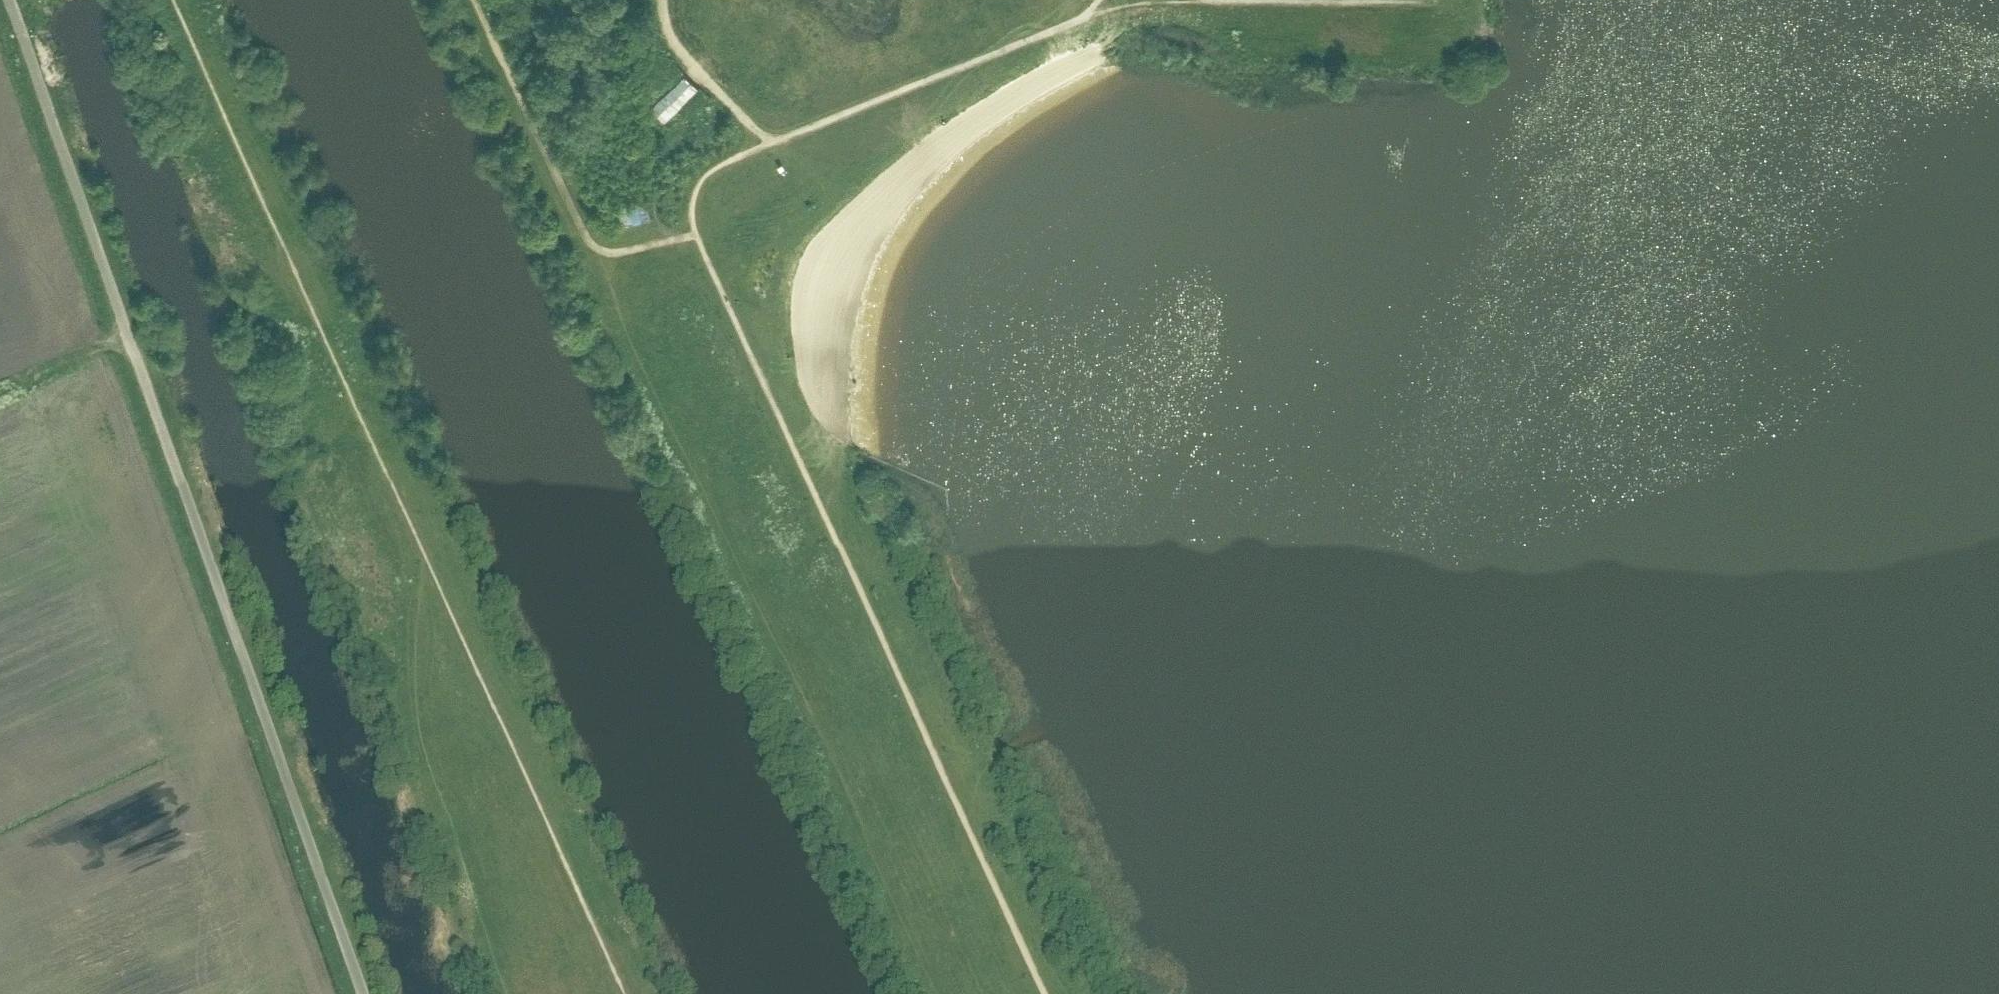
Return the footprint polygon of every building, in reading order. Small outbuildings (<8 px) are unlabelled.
[(665,122),(698,87),(684,73),(651,108),(665,122)]
